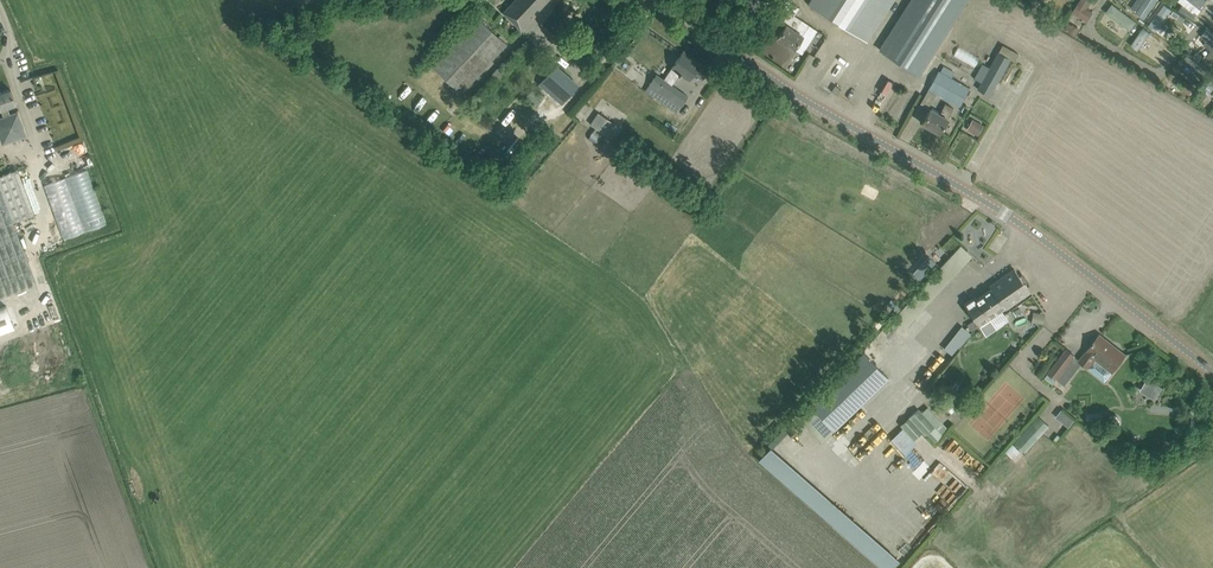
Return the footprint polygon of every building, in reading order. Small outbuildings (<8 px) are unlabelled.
[(504,12),(520,27),(530,17),(527,14),(534,6),(538,10),(548,0),(515,0),(504,12)] [(750,7),(747,14),(764,20),(770,4),(757,0),(745,0),(745,2),(747,6),(750,7)] [(789,12),(795,15),(800,8),(787,0),(782,7),(789,12)] [(809,5),(867,42),(894,0),(812,0),(809,5)] [(932,55),(967,0),(911,0),(879,49),(920,75),(932,55)] [(1074,11),(1087,20),(1092,12),(1086,9),(1092,0),(1081,0),(1074,11)] [(1131,8),(1145,17),(1156,0),(1137,0),(1131,8)] [(1199,8),(1207,0),(1189,0),(1199,8)] [(1112,4),(1106,13),(1129,29),(1135,21),(1112,4)] [(1165,4),(1149,26),(1156,31),(1169,14),(1172,10),(1165,4)] [(1190,8),(1186,14),(1193,19),(1197,13),(1190,8)] [(795,15),(789,12),(782,23),(786,25),(777,38),(794,49),(803,35),(809,25),(795,15)] [(430,65),(461,93),(505,45),(475,17),(430,65)] [(1069,23),(1065,29),(1076,36),(1079,30),(1069,23)] [(1143,27),(1131,45),(1138,50),(1150,33),(1143,27)] [(1201,36),(1207,40),(1212,45),(1212,34),(1207,29),(1201,36)] [(982,63),(974,79),(981,83),(977,89),(993,98),(994,95),(991,94),(1010,59),(1014,61),(1018,54),(1001,45),(989,67),(982,63)] [(684,51),(669,72),(676,77),(677,78),(680,73),(689,80),(694,73),(703,79),(703,78),(709,68),(708,70),(688,57),(689,55),(687,53),(684,51)] [(1197,52),(1193,56),(1199,61),(1202,56),(1197,52)] [(1188,56),(1182,62),(1195,73),(1193,76),(1198,81),(1206,70),(1188,56)] [(538,84),(560,104),(577,84),(555,64),(538,84)] [(929,89),(920,104),(928,108),(936,93),(960,106),(970,89),(951,78),(940,72),(939,71),(929,89)] [(676,77),(669,72),(664,80),(656,75),(649,85),(645,92),(661,103),(664,98),(679,109),(681,107),(688,97),(671,85),(676,77)] [(1203,88),(1209,93),(1212,89),(1212,75),(1203,88)] [(832,91),(838,95),(842,89),(836,85),(832,91)] [(1188,85),(1184,90),(1189,94),(1193,89),(1188,85)] [(3,144),(26,136),(18,112),(10,115),(8,107),(16,104),(11,89),(0,93),(0,108),(1,110),(4,117),(0,119),(0,137),(3,144)] [(940,114),(930,109),(928,113),(922,123),(940,133),(948,119),(947,118),(953,108),(946,103),(940,114)] [(598,112),(590,124),(606,134),(614,122),(598,112)] [(973,118),(967,128),(978,135),(984,124),(973,118)] [(36,283),(13,221),(35,213),(20,175),(18,170),(0,176),(0,297),(36,283)] [(935,262),(929,256),(913,274),(919,279),(935,262)] [(964,304),(971,315),(1022,281),(1014,269),(989,285),(991,288),(976,299),(975,297),(964,304)] [(1022,281),(971,315),(975,321),(968,326),(971,331),(979,326),(986,336),(996,329),(990,319),(1005,308),(1005,309),(1030,292),(1022,281)] [(0,308),(0,333),(15,328),(6,306),(0,308)] [(1100,335),(1092,344),(1080,360),(1089,368),(1089,369),(1105,382),(1112,372),(1118,364),(1125,355),(1100,335)] [(1068,352),(1066,350),(1044,378),(1047,380),(1052,384),(1074,356),(1068,352)] [(864,352),(809,404),(797,416),(821,442),(888,378),(864,352)] [(890,440),(900,451),(913,439),(922,432),(925,435),(934,427),(919,409),(901,425),(903,428),(890,440)] [(1038,417),(1014,443),(1024,453),(1049,426),(1038,417)]
